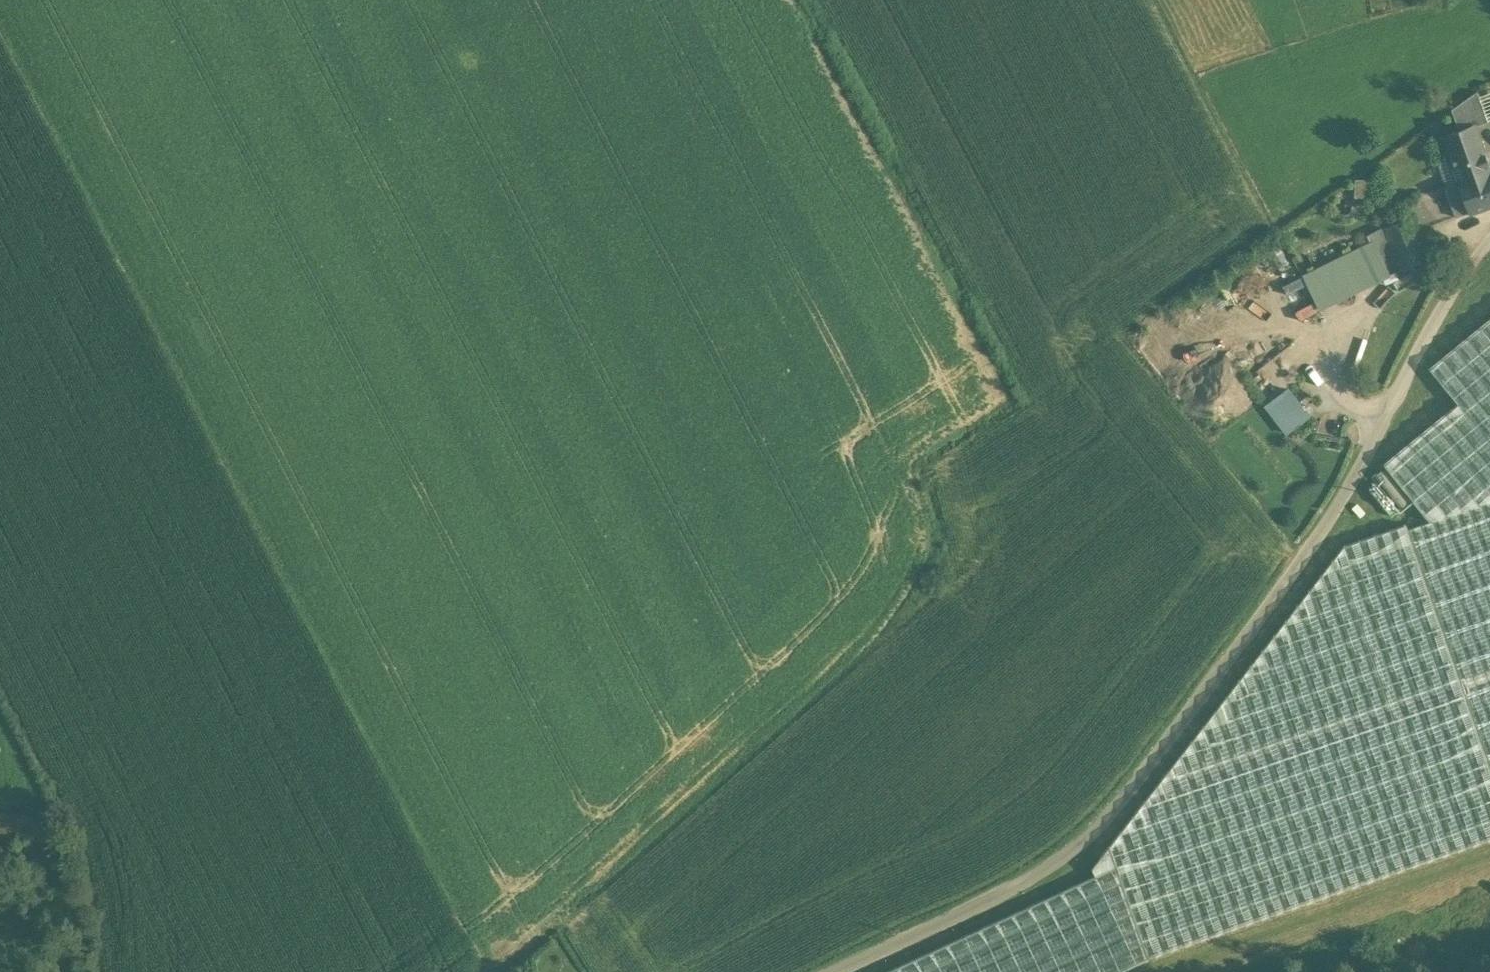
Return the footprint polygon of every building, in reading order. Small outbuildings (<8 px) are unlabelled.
[(1474,124),(1444,135),(1444,136),(1440,140),(1445,153),(1451,154),(1454,165),(1460,163),(1465,176),(1458,179),(1459,181),(1445,186),(1456,216),(1469,211),(1470,213),(1489,206),(1489,167),(1489,168),(1474,124)] [(1413,215),(1383,227),(1398,265),(1400,270),(1430,258),(1413,215)] [(1398,265),(1383,227),(1369,234),(1372,241),(1387,271),(1398,265)] [(1372,241),(1304,274),(1319,305),(1387,271),(1372,241)] [(1430,368),(1458,403),(1384,464),(1430,520),(1489,500),(1489,319),(1430,368)] [(1285,389),(1266,404),(1280,422),(1292,413),(1299,407),(1285,389)] [(1292,413),(1280,422),(1286,430),(1298,421),(1292,413)] [(1407,529),(1406,524),(1344,545),(1109,845),(1148,957),(1489,839),(1489,500),(1430,520),(1407,529)] [(1092,867),(1096,875),(884,971),(1117,971),(1148,957),(1109,845),(1092,867)]
